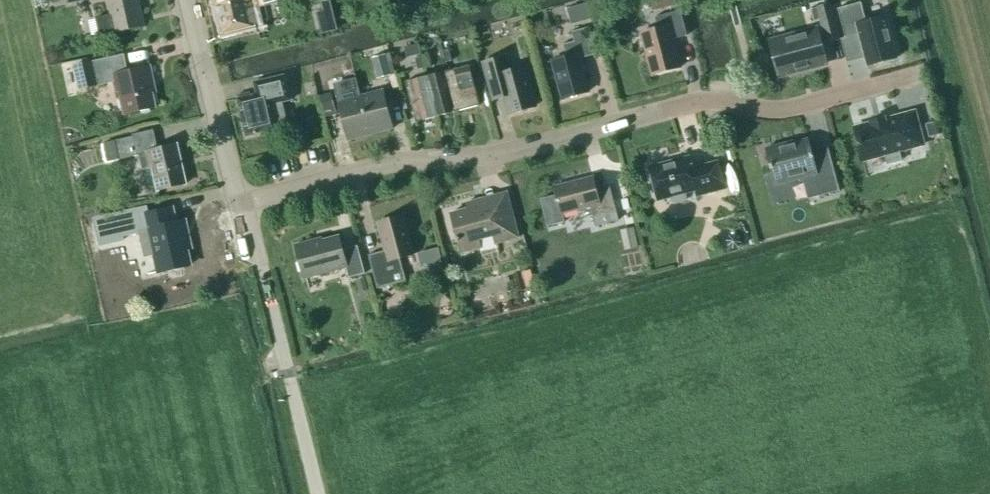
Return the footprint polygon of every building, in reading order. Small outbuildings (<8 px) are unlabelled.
[(99,36),(143,26),(137,0),(107,0),(111,16),(95,19),(99,36)] [(222,35),(257,26),(253,9),(277,3),(277,0),(213,0),(222,35)] [(321,35),(338,30),(330,0),(327,0),(319,2),(322,11),(316,13),(321,35)] [(577,6),(582,22),(593,19),(588,3),(577,6)] [(816,8),(811,9),(814,22),(819,20),(825,44),(840,40),(830,3),(816,7),(816,8)] [(845,38),(859,34),(867,66),(897,58),(886,17),(866,22),(861,3),(838,9),(845,38)] [(680,11),(655,18),(658,29),(640,34),(651,75),(681,67),(674,40),(687,36),(680,11)] [(563,44),(566,58),(552,62),(562,99),(588,92),(579,60),(597,54),(590,28),(572,33),(574,42),(563,44)] [(770,40),(779,77),(826,65),(816,28),(770,40)] [(404,48),(407,58),(420,55),(418,44),(404,48)] [(452,61),(449,50),(442,51),(445,63),(452,61)] [(378,79),(392,75),(387,54),(373,58),(378,79)] [(128,72),(124,55),(92,62),(72,66),(78,91),(97,86),(114,82),(116,92),(119,91),(124,115),(155,107),(150,84),(154,83),(150,67),(128,72)] [(431,67),(428,55),(421,57),(423,62),(424,68),(431,67)] [(415,58),(418,70),(424,68),(423,62),(421,57),(415,58)] [(535,107),(524,68),(510,72),(505,57),(482,63),(492,101),(504,98),(509,114),(535,107)] [(469,66),(447,71),(458,112),(479,106),(469,66)] [(447,71),(426,77),(437,117),(458,112),(447,71)] [(243,118),(241,118),(246,137),(277,129),(272,106),(291,101),(284,76),(253,83),(256,95),(237,99),(240,113),(242,112),(243,118)] [(437,117),(426,77),(405,83),(416,123),(437,117)] [(383,91),(360,97),(370,135),(393,129),(383,91)] [(336,111),(331,92),(320,95),(325,114),(336,111)] [(370,135),(360,97),(338,103),(348,141),(370,135)] [(887,165),(901,161),(899,152),(923,145),(914,112),(885,120),(884,118),(870,121),(870,124),(854,128),(862,161),(884,156),(887,165)] [(925,125),(929,138),(940,135),(937,122),(925,125)] [(132,135),(132,137),(115,141),(105,143),(109,162),(119,160),(138,156),(142,170),(152,167),(158,191),(185,185),(176,145),(158,149),(153,130),(132,135)] [(838,192),(839,192),(832,164),(816,168),(808,140),(795,144),(794,142),(765,149),(775,186),(813,176),(818,196),(838,191),(838,192)] [(692,169),(689,157),(649,168),(658,201),(670,198),(671,202),(675,204),(684,202),(686,198),(685,194),(695,191),(697,197),(726,189),(718,162),(692,169)] [(595,189),(592,178),(554,188),(561,215),(590,207),(593,219),(594,219),(596,226),(618,220),(616,213),(609,186),(595,189)] [(519,238),(507,193),(466,204),(468,209),(450,214),(461,254),(480,248),(478,241),(493,237),(495,245),(519,238)] [(175,224),(172,209),(138,216),(142,232),(149,231),(158,273),(190,266),(187,250),(191,249),(185,221),(175,224)] [(131,234),(127,217),(95,224),(99,241),(131,234)] [(413,255),(403,217),(377,223),(385,251),(368,256),(377,289),(406,281),(400,258),(413,255)] [(638,247),(633,228),(621,231),(626,250),(638,247)] [(312,241),(295,246),(304,279),(346,268),(348,278),(365,274),(357,246),(342,250),(338,236),(313,243),(312,241)] [(421,253),(423,261),(433,258),(436,270),(444,268),(438,248),(421,253)] [(522,272),(526,287),(534,285),(530,270),(522,272)] [(368,290),(365,278),(356,280),(359,292),(368,290)]
